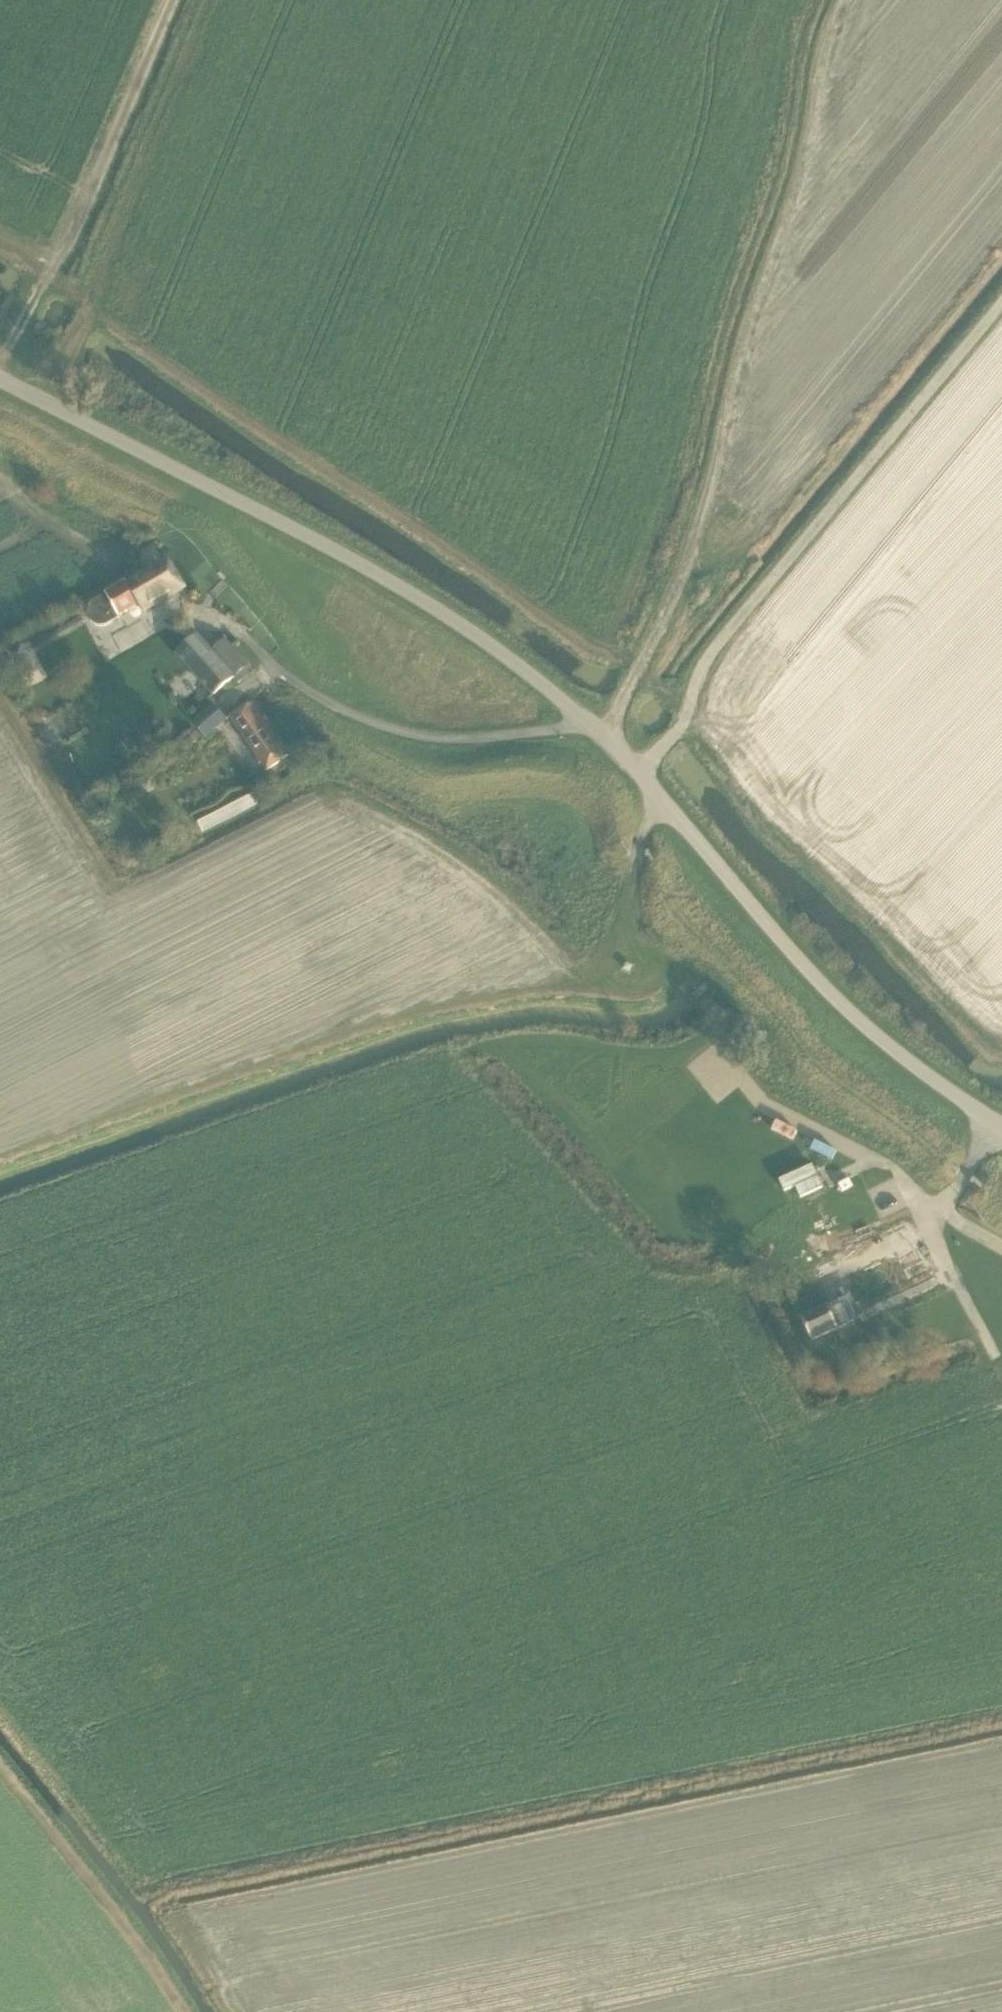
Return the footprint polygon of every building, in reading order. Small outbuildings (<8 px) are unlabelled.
[(120,619),(118,616),(137,605),(142,615),(187,588),(169,558),(127,583),(125,580),(104,593),(106,595),(92,603),(89,607),(88,612),(88,618),(91,623),(95,626),(99,627),(103,628),(106,627),(120,619)] [(195,639),(179,653),(215,695),(234,678),(239,684),(254,671),(226,639),(209,654),(195,639)] [(14,667),(29,660),(22,647),(7,654),(14,667)] [(290,756),(253,701),(230,717),(267,772),(290,756)] [(191,722),(206,739),(227,720),(213,704),(191,722)] [(138,751),(131,738),(116,747),(124,760),(138,751)] [(861,1319),(863,1323),(942,1284),(912,1222),(815,1269),(831,1304),(801,1319),(812,1342),(861,1319)]
